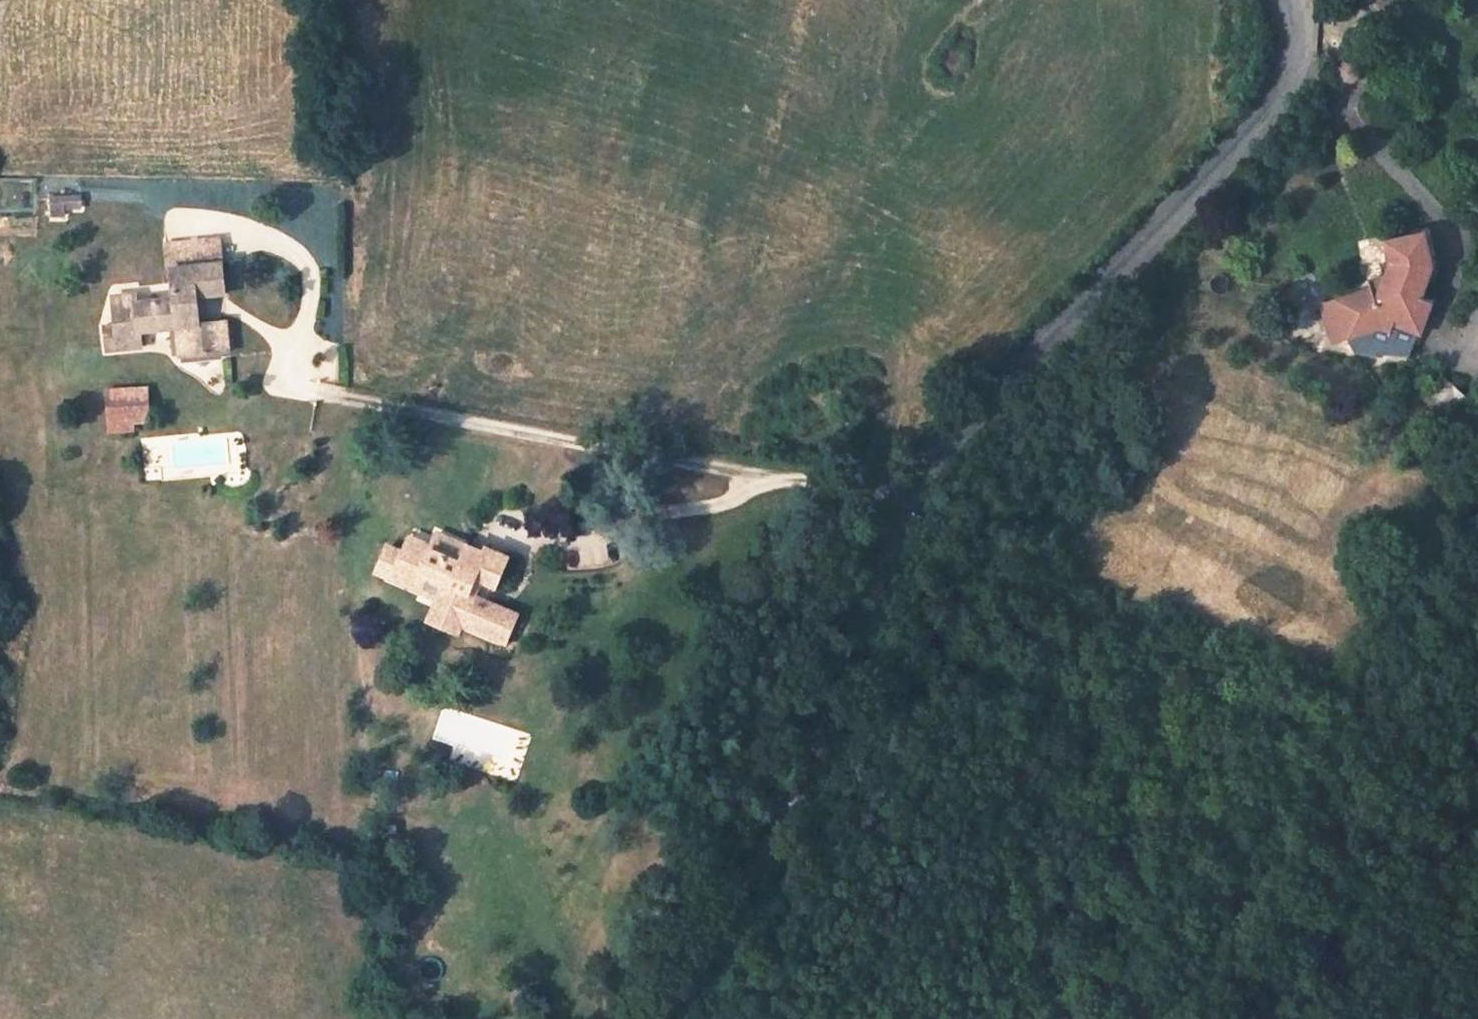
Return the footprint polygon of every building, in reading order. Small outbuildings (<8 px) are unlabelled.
[(81,197),(52,197),(52,209),(80,209),(81,197)] [(1426,234),(1389,242),(1394,262),(1389,275),(1379,302),(1375,288),(1331,301),(1344,339),(1356,335),(1380,328),(1392,332),(1395,324),(1420,332),(1423,333),(1434,301),(1423,298),(1434,263),(1426,234)] [(187,243),(169,244),(174,298),(138,302),(137,295),(114,298),(117,327),(108,328),(110,351),(141,348),(140,332),(177,329),(179,345),(199,343),(200,354),(230,352),(227,322),(198,325),(196,295),(225,293),(223,264),(190,267),(187,243)] [(1389,275),(1372,280),(1375,288),(1379,302),(1389,275)] [(1323,304),(1336,341),(1344,339),(1331,301),(1323,304)] [(1380,328),(1356,335),(1364,349),(1396,353),(1398,349),(1413,353),(1420,332),(1395,324),(1392,332),(1380,328)] [(179,345),(180,356),(200,354),(199,343),(179,345)] [(1442,373),(1416,400),(1442,425),(1467,398),(1442,373)] [(146,405),(132,406),(133,422),(147,421),(146,405)] [(433,546),(411,537),(393,580),(438,599),(436,605),(466,618),(476,596),(469,594),(476,578),(482,581),(496,586),(508,557),(487,548),(485,553),(468,545),(461,562),(432,550),(433,546)] [(469,594),(476,596),(482,581),(476,578),(469,594)] [(476,596),(466,618),(489,627),(486,634),(508,643),(519,614),(476,596)] [(466,618),(436,605),(429,622),(460,635),(464,625),(486,634),(489,627),(466,618)]
